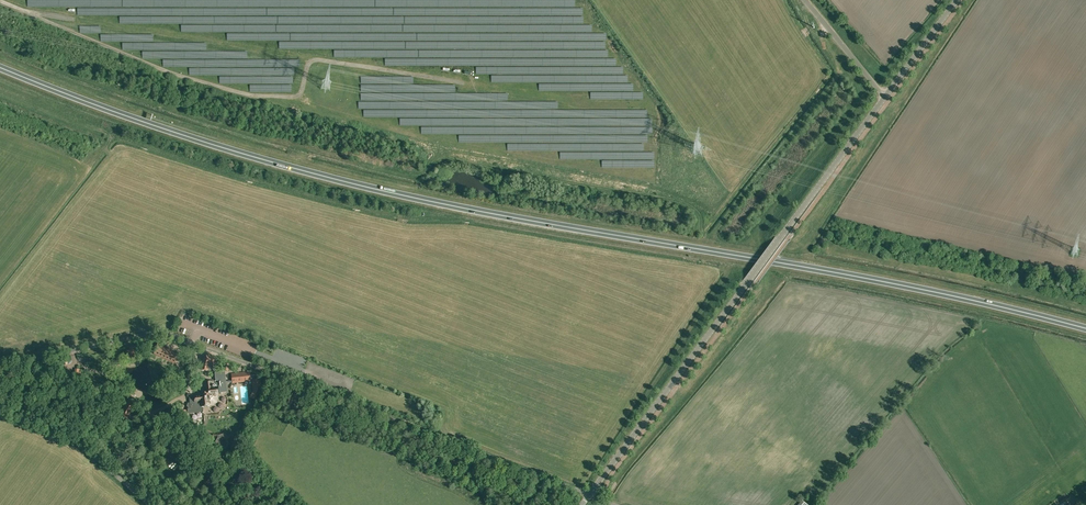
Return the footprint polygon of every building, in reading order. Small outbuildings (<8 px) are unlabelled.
[(157,346),(158,347),(154,354),(174,363),(175,361),(178,356),(179,357),(180,353),(178,352),(177,354),(169,351),(170,349),(168,348),(167,350),(159,346),(160,344),(158,343),(157,346)] [(134,348),(129,348),(129,352),(126,353),(126,358),(134,358),(134,350),(135,350),(134,348)] [(210,356),(209,354),(208,355),(207,355),(206,355),(205,355),(205,356),(204,356),(204,357),(204,358),(203,358),(203,359),(202,370),(207,370),(208,367),(209,366),(209,367),(210,367),(211,366),(212,366),(213,365),(213,364),(214,363),(220,365),(222,360),(210,356)] [(214,383),(213,381),(205,382),(206,391),(203,395),(189,397),(190,403),(188,403),(187,405),(188,413),(189,413),(190,413),(201,412),(202,411),(201,407),(210,406),(209,400),(212,396),(218,395),(218,393),(218,392),(227,391),(226,382),(232,381),(232,379),(226,380),(225,372),(217,373),(213,365),(212,366),(211,366),(216,374),(216,376),(216,377),(216,379),(217,379),(217,381),(219,381),(219,383),(214,384),(214,383)] [(232,381),(250,379),(249,373),(232,375),(232,379),(232,381)] [(255,391),(251,398),(256,400),(261,390),(259,377),(257,378),(257,380),(254,380),(255,391)] [(129,397),(120,413),(127,417),(137,401),(129,397)] [(186,410),(178,411),(180,420),(187,419),(186,410)] [(202,428),(199,431),(208,440),(211,436),(202,428)] [(223,434),(218,435),(218,437),(216,442),(217,447),(221,449),(226,448),(228,444),(227,440),(228,437),(223,434)] [(174,471),(178,466),(172,461),(170,462),(168,460),(166,464),(168,466),(168,465),(174,471)] [(209,474),(202,482),(208,487),(215,478),(209,474)]
